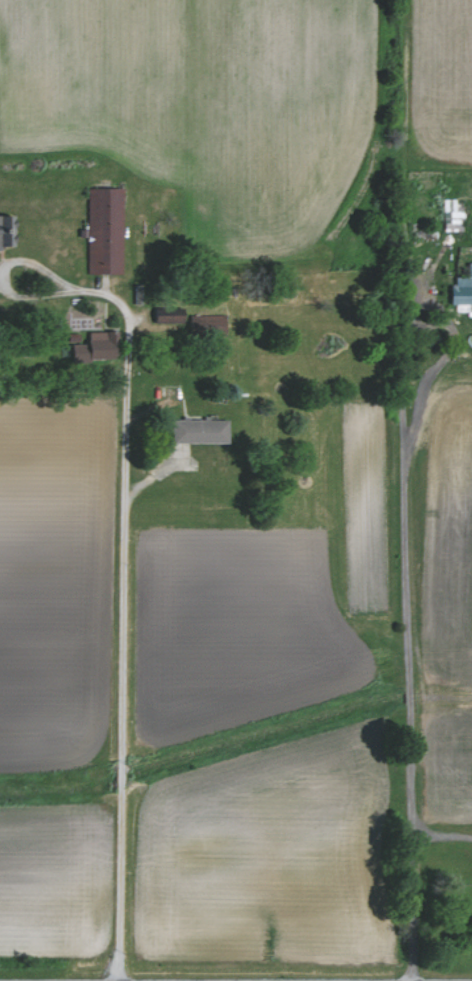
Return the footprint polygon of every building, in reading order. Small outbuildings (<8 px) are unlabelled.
[(88,274),(124,274),(124,189),(88,189),(88,274)] [(443,231),(461,231),(462,209),(455,209),(455,200),(444,199),(443,231)] [(13,249),(14,216),(0,216),(0,249),(13,249)] [(471,305),(471,263),(470,263),(469,278),(454,277),(453,304),(471,305)] [(156,325),(188,324),(188,336),(227,334),(226,315),(186,316),(186,315),(171,315),(171,308),(155,309),(156,325)] [(91,360),(118,359),(117,342),(107,343),(106,332),(89,333),(90,344),(74,345),(74,363),(91,363),(91,360)] [(173,444),(229,444),(229,420),(173,420),(173,444)]
